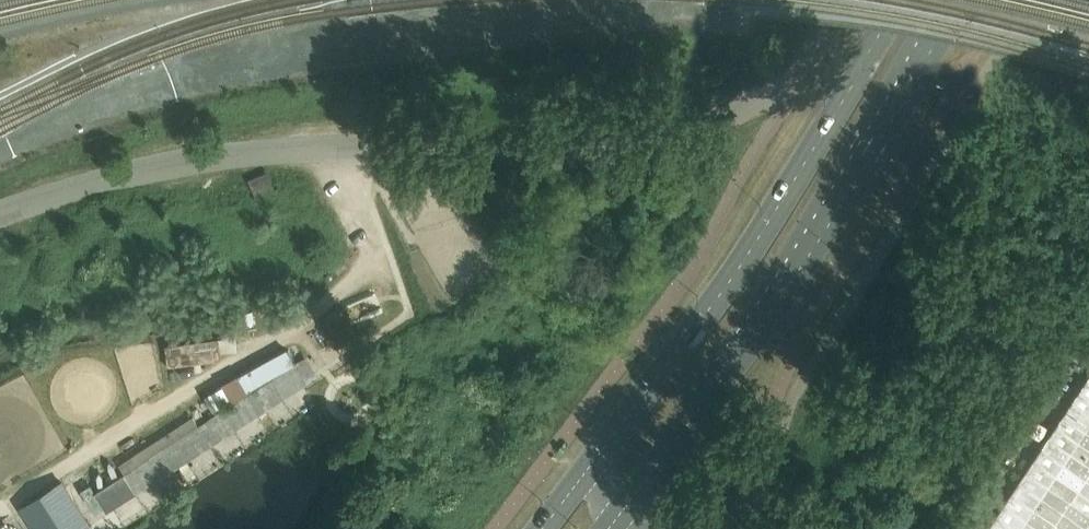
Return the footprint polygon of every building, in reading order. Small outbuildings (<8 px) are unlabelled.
[(296,364),(296,365),(305,379),(306,381),(318,374),(307,356),(304,358),(296,344),(270,358),(241,374),(241,373),(222,383),(223,386),(205,396),(214,411),(232,401),(232,402),(265,381),(296,364)] [(135,488),(305,379),(296,365),(96,493),(106,508),(135,488)] [(988,528),(1088,528),(1088,376),(988,528)] [(740,439),(734,448),(743,455),(749,446),(740,439)] [(69,492),(83,515),(94,508),(80,485),(69,492)]
